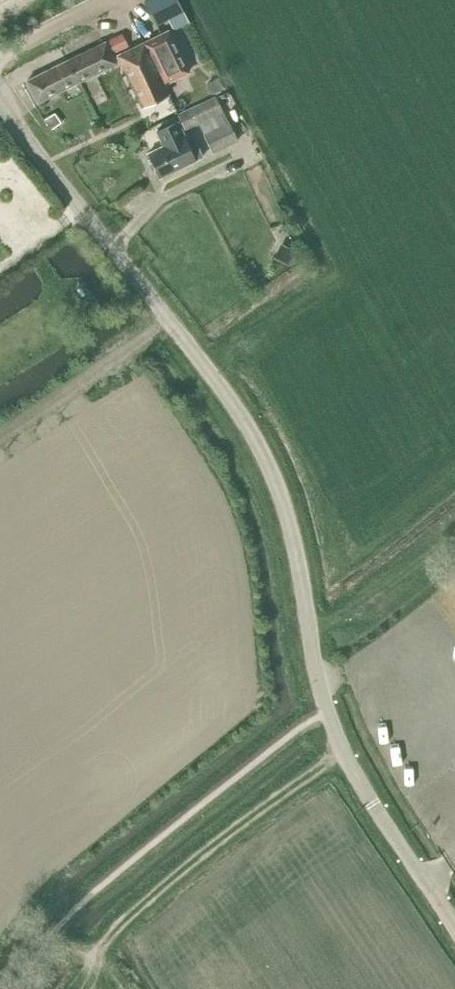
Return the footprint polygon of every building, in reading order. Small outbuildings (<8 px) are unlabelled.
[(183,14),(175,0),(153,0),(146,4),(158,27),(183,14)] [(143,42),(147,52),(163,84),(182,75),(189,72),(168,30),(162,33),(143,42)] [(106,41),(112,54),(128,46),(122,33),(106,41)] [(66,61),(77,83),(116,63),(112,54),(106,41),(66,61)] [(143,42),(117,55),(121,64),(139,101),(142,106),(144,105),(145,107),(169,96),(163,84),(147,52),(143,42)] [(26,80),(37,101),(37,102),(39,101),(77,83),(66,61),(26,80)] [(206,84),(212,95),(216,93),(223,89),(217,78),(211,82),(206,84)] [(200,129),(217,120),(225,117),(217,100),(215,97),(177,115),(185,131),(197,124),(200,129)] [(61,123),(54,113),(44,120),(51,130),(61,123)] [(238,141),(225,117),(217,120),(200,129),(207,144),(212,154),(238,141)] [(159,177),(196,160),(203,156),(197,143),(189,146),(184,136),(177,121),(154,131),(161,146),(147,153),(159,177)] [(288,264),(294,249),(280,243),(274,258),(288,264)]
